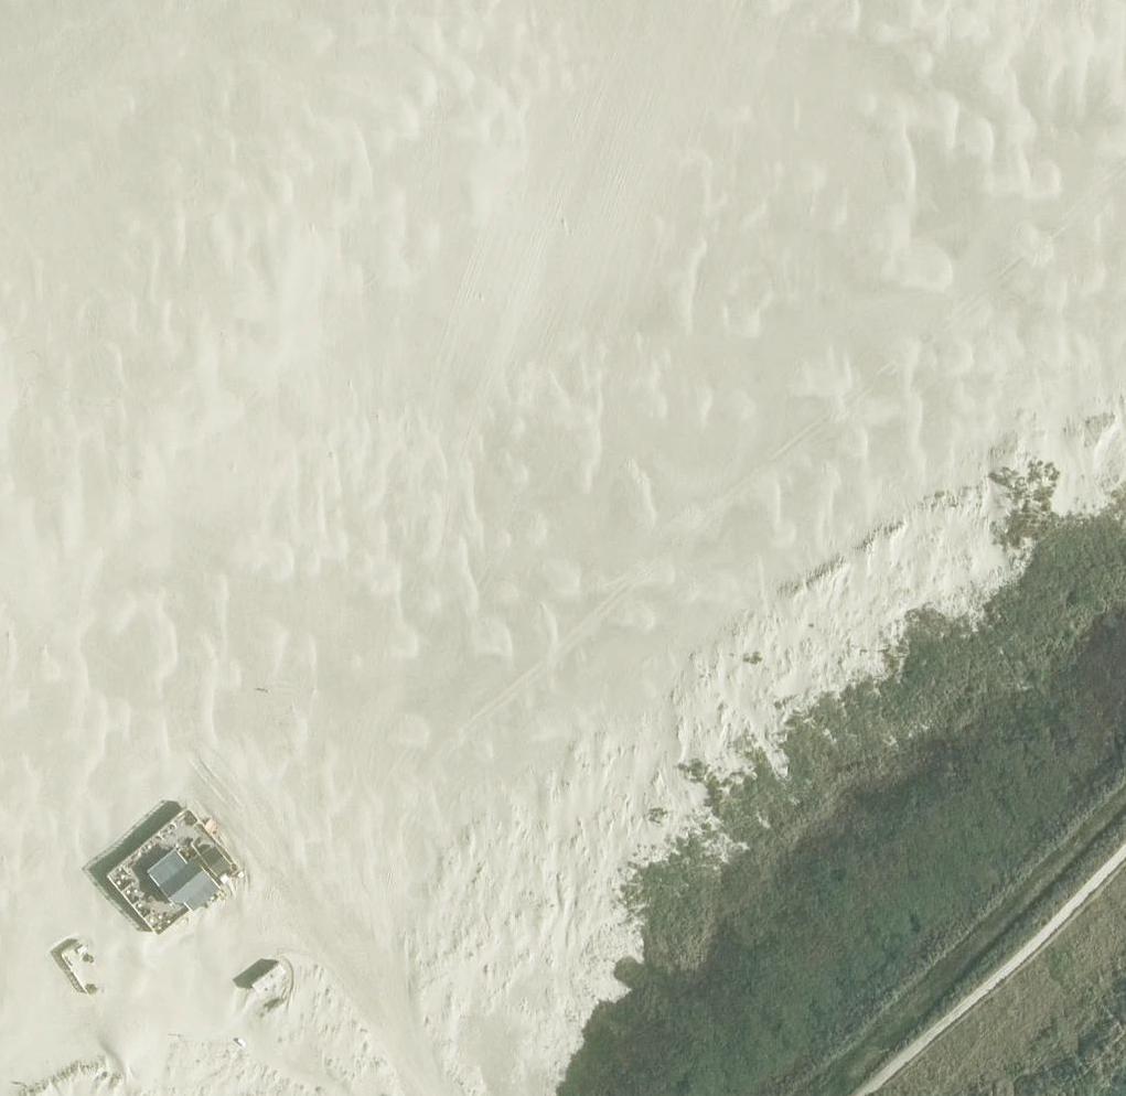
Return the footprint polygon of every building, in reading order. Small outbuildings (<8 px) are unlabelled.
[(242,861),(184,794),(95,870),(153,937),(242,861)]
